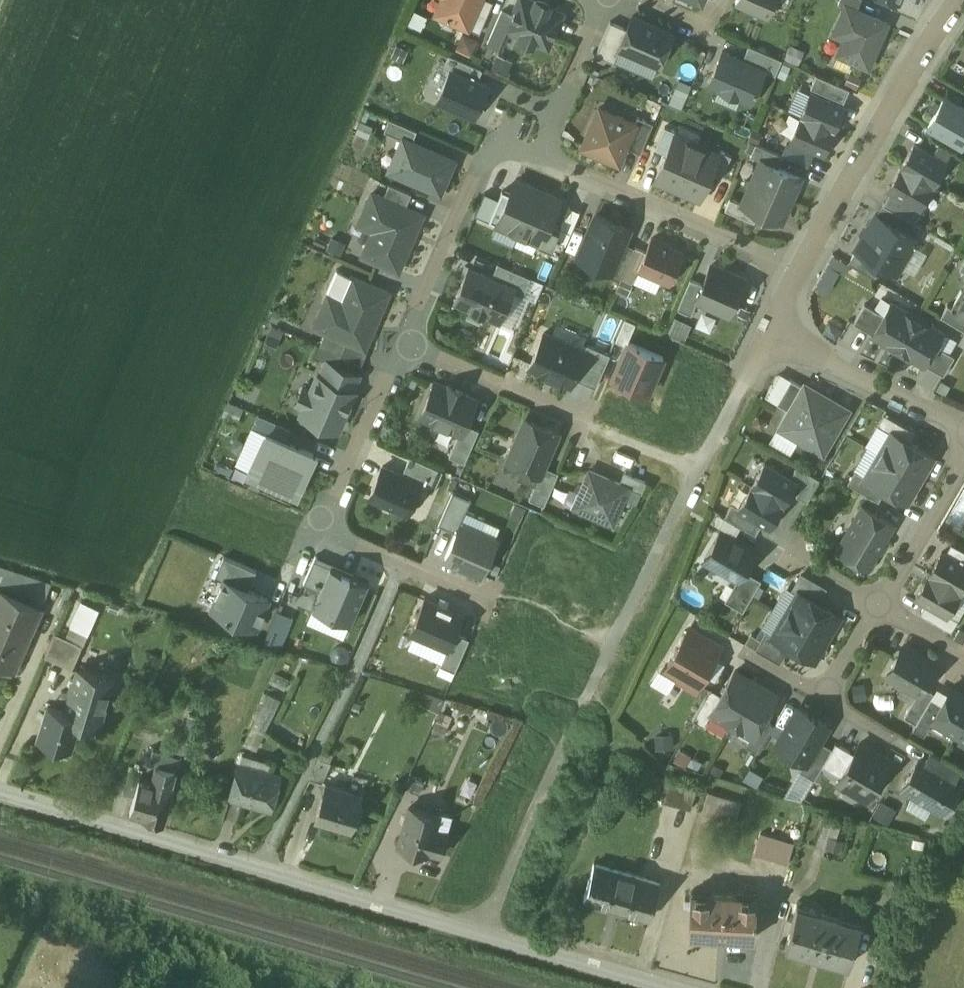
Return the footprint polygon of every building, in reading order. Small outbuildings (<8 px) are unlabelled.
[(445,18),(468,28),(480,0),(453,0),(445,18)] [(531,0),(519,0),(513,15),(508,25),(509,25),(521,31),(519,37),(533,43),(534,41),(547,46),(562,13),(531,0)] [(735,1),(768,15),(775,0),(736,0),(735,1)] [(838,3),(845,6),(846,5),(857,9),(861,0),(839,0),(838,3)] [(887,23),(862,12),(846,5),(837,24),(848,29),(843,40),(838,54),(868,67),(887,23)] [(502,10),(487,44),(499,49),(509,25),(508,25),(513,15),(502,10)] [(672,33),(632,16),(627,28),(619,47),(620,48),(658,64),(672,33)] [(627,28),(610,21),(596,54),(614,62),(620,48),(619,47),(627,28)] [(837,24),(833,35),(843,40),(848,29),(837,24)] [(462,30),(454,46),(471,53),(478,37),(462,30)] [(490,66),(508,72),(512,57),(495,51),(490,66)] [(765,69),(722,51),(708,84),(750,102),(765,69)] [(489,83),(451,66),(436,99),(474,116),(489,83)] [(849,88),(816,74),(811,87),(844,101),(849,88)] [(675,84),(669,103),(682,107),(688,89),(675,84)] [(844,106),(811,91),(801,115),(834,129),(844,106)] [(944,96),(928,124),(962,144),(963,141),(963,108),(944,96)] [(616,119),(612,120),(596,113),(582,147),(619,163),(626,146),(636,123),(635,123),(618,115),(616,119)] [(834,129),(801,115),(790,139),(809,147),(823,153),(834,129)] [(653,123),(638,116),(635,123),(636,123),(626,146),(640,153),(653,123)] [(417,130),(389,118),(384,130),(402,138),(403,137),(412,141),(417,130)] [(665,126),(655,148),(666,153),(675,134),(676,135),(677,131),(665,126)] [(676,135),(675,134),(655,179),(677,188),(697,144),(676,135)] [(412,141),(403,137),(402,138),(389,170),(440,192),(455,159),(423,145),(412,141)] [(697,144),(677,188),(700,198),(711,172),(719,153),(718,153),(697,144)] [(783,155),(755,144),(751,155),(762,160),(762,159),(778,167),(783,155)] [(914,144),(901,166),(919,176),(933,184),(945,162),(919,146),(914,144)] [(731,155),(719,150),(718,153),(719,153),(711,172),(722,177),(731,155)] [(778,167),(762,159),(762,160),(752,181),(791,198),(800,176),(778,167)] [(919,176),(901,166),(888,188),(891,190),(920,206),(920,205),(933,184),(919,176)] [(538,188),(516,179),(506,201),(496,223),(497,224),(519,233),(538,188)] [(791,198),(752,181),(743,203),(759,211),(781,220),(791,198)] [(412,193),(390,183),(384,197),(406,206),(412,193)] [(538,188),(519,233),(541,242),(560,198),(538,188)] [(920,206),(891,190),(883,203),(903,215),(914,221),(922,207),(920,205),(920,206)] [(384,197),(373,192),(362,216),(372,220),(375,228),(372,229),(368,238),(369,241),(363,255),(366,256),(398,270),(422,214),(406,206),(384,197)] [(506,201),(491,195),(479,224),(494,231),(497,224),(496,223),(506,201)] [(759,211),(743,203),(730,198),(725,209),(754,222),(754,221),(755,221),(759,211)] [(903,215),(883,203),(877,214),(896,225),(903,215)] [(571,206),(564,221),(573,225),(581,210),(571,206)] [(877,214),(875,213),(855,247),(857,248),(887,266),(897,272),(914,242),(915,243),(917,241),(915,240),(917,237),(896,225),(877,214)] [(596,214),(583,244),(578,257),(610,270),(616,258),(623,242),(629,228),(596,214)] [(573,225),(564,221),(558,235),(567,239),(573,225)] [(683,252),(651,238),(645,252),(638,269),(645,272),(670,282),(683,252)] [(635,247),(623,242),(616,258),(610,270),(608,275),(620,280),(621,279),(635,247)] [(635,247),(621,279),(631,284),(638,269),(645,252),(635,247)] [(887,266),(857,248),(849,262),(879,279),(887,266)] [(815,285),(829,292),(846,260),(832,252),(815,285)] [(531,277),(498,263),(491,277),(514,287),(513,291),(523,296),(531,277)] [(743,278),(712,264),(703,284),(696,300),(697,300),(728,313),(743,278)] [(491,277),(469,267),(454,300),(500,320),(513,291),(514,287),(491,277)] [(354,276),(347,290),(345,291),(341,300),(342,303),(334,306),(325,302),(315,326),(326,331),(348,340),(364,347),(388,292),(354,276)] [(703,284),(690,279),(678,308),(691,314),(697,300),(696,300),(703,284)] [(961,290),(952,306),(951,307),(952,307),(951,308),(963,315),(963,292),(961,290)] [(917,316),(891,301),(884,314),(873,333),(872,334),(898,349),(917,316)] [(884,314),(865,303),(854,322),(873,333),(884,314)] [(951,308),(952,307),(951,307),(947,304),(941,316),(963,330),(963,315),(951,308)] [(672,314),(665,331),(683,339),(691,322),(672,314)] [(943,331),(917,316),(898,349),(924,364),(924,363),(935,344),(943,331)] [(348,340),(326,331),(320,345),(322,346),(342,354),(348,340)] [(585,350),(544,332),(529,366),(545,373),(548,372),(558,377),(559,379),(570,384),(585,350)] [(663,356),(629,341),(628,341),(612,378),(647,393),(663,356)] [(954,355),(935,344),(924,363),(943,374),(954,355)] [(359,375),(326,360),(320,376),(352,390),(359,375)] [(320,376),(318,375),(311,390),(304,387),(297,403),(304,407),(303,410),(316,416),(323,419),(321,423),(337,430),(354,391),(352,390),(320,376)] [(791,379),(777,403),(789,409),(802,386),(807,389),(807,388),(791,379)] [(448,387),(436,382),(421,415),(422,416),(424,419),(433,423),(436,422),(459,432),(460,432),(464,423),(475,399),(463,394),(463,392),(449,385),(448,387)] [(807,389),(802,386),(789,409),(778,428),(797,439),(800,435),(822,448),(844,410),(807,389)] [(915,432),(884,413),(877,425),(891,433),(891,432),(908,442),(915,432)] [(558,433),(525,418),(507,460),(539,474),(540,474),(544,465),(558,433)] [(464,423),(460,432),(459,432),(449,456),(465,462),(479,429),(464,423)] [(908,442),(891,432),(891,433),(879,453),(920,477),(933,456),(908,442)] [(314,453),(266,433),(248,473),(296,494),(314,453)] [(920,477),(879,453),(866,476),(865,477),(885,489),(907,501),(920,477)] [(790,477),(765,462),(751,485),(783,503),(795,482),(796,480),(790,477)] [(416,480),(379,465),(367,494),(403,510),(416,480)] [(544,465),(540,474),(539,474),(529,498),(544,504),(558,471),(544,465)] [(820,478),(797,465),(790,477),(796,480),(795,482),(801,485),(796,494),(807,501),(820,478)] [(619,483),(589,470),(574,505),(613,522),(628,487),(619,483)] [(885,489),(865,477),(866,476),(855,470),(847,483),(878,501),(885,489)] [(646,482),(624,472),(619,483),(628,487),(641,493),(646,482)] [(783,503),(751,485),(739,506),(739,508),(763,521),(769,525),(783,503)] [(452,491),(438,524),(456,531),(470,499),(452,491)] [(739,506),(732,502),(724,515),(755,533),(763,521),(739,508),(739,506)] [(893,524),(862,505),(837,549),(868,567),(893,524)] [(498,538),(461,522),(445,560),(482,575),(498,538)] [(755,550),(721,530),(704,559),(738,578),(738,579),(744,569),(755,550)] [(951,543),(945,554),(963,565),(963,551),(951,543)] [(942,552),(929,574),(960,592),(963,585),(963,565),(945,554),(942,552)] [(223,578),(248,589),(256,570),(224,556),(216,575),(223,578)] [(304,583),(320,589),(330,566),(332,563),(315,556),(304,583)] [(367,581),(330,566),(320,589),(313,606),(350,621),(367,581)] [(0,567),(0,589),(41,608),(51,584),(0,567)] [(744,569),(738,579),(738,578),(725,600),(743,611),(761,579),(744,569)] [(825,588),(801,574),(793,589),(798,591),(817,601),(825,588)] [(960,592),(929,574),(916,596),(926,603),(947,614),(960,592)] [(248,589),(223,578),(210,607),(257,627),(270,598),(248,589)] [(0,589),(0,662),(13,668),(41,608),(0,589)] [(817,601),(798,591),(784,615),(825,639),(839,615),(817,601)] [(462,614),(425,597),(411,631),(448,647),(455,631),(462,614)] [(947,614),(926,603),(923,607),(920,613),(925,616),(951,631),(958,620),(947,614)] [(825,639),(784,615),(773,634),(772,636),(789,645),(813,659),(825,639)] [(86,632),(71,626),(66,637),(82,644),(86,632)] [(689,627),(684,636),(716,655),(722,646),(689,627)] [(789,645),(772,636),(773,634),(766,630),(755,649),(760,651),(780,663),(789,645)] [(469,638),(455,631),(448,647),(440,664),(455,671),(469,638)] [(66,637),(55,632),(45,657),(71,668),(82,644),(66,637)] [(716,655),(684,636),(668,664),(684,673),(680,680),(696,689),(700,683),(716,655)] [(936,664),(903,645),(886,674),(917,692),(919,693),(923,685),(936,664)] [(668,664),(664,671),(680,680),(684,673),(668,664)] [(113,677),(80,667),(71,694),(104,704),(113,677)] [(756,682),(735,670),(721,694),(711,711),(712,712),(732,723),(756,682)] [(777,694),(756,682),(732,723),(752,735),(752,736),(763,718),(777,694)] [(923,685),(919,693),(917,692),(904,716),(916,723),(931,697),(934,692),(923,685)] [(951,687),(941,703),(932,719),(933,720),(956,733),(963,720),(963,694),(951,687)] [(721,694),(711,688),(693,719),(704,725),(712,712),(711,711),(721,694)] [(269,693),(253,726),(264,731),(280,699),(269,693)] [(71,694),(66,710),(48,704),(38,738),(70,748),(77,723),(96,730),(104,704),(71,694)] [(916,723),(913,728),(924,735),(933,720),(932,719),(941,703),(931,697),(916,723)] [(827,723),(799,707),(777,745),(785,750),(787,759),(798,757),(805,761),(818,739),(827,723)] [(199,717),(188,714),(177,752),(188,755),(199,717)] [(763,718),(752,736),(752,735),(745,745),(757,752),(773,724),(763,718)] [(301,732),(285,723),(277,737),(293,746),(301,732)] [(264,731),(253,726),(245,743),(256,749),(264,731)] [(818,739),(805,761),(799,770),(814,779),(832,747),(818,739)] [(854,753),(836,742),(822,765),(840,775),(854,753)] [(890,760),(872,749),(860,742),(854,753),(840,775),(837,781),(867,798),(870,793),(890,760)] [(170,753),(153,748),(149,761),(155,763),(150,782),(139,779),(134,797),(131,810),(164,819),(177,768),(167,765),(170,753)] [(324,750),(310,779),(321,784),(331,763),(329,762),(333,755),(324,750)] [(961,769),(930,751),(924,761),(950,776),(949,777),(954,780),(955,779),(961,769)] [(924,761),(918,758),(902,786),(945,811),(962,783),(955,779),(954,780),(949,777),(950,776),(924,761)] [(280,775),(239,764),(230,795),(271,806),(280,775)] [(140,773),(130,771),(124,794),(134,797),(139,779),(140,773)] [(696,788),(667,779),(661,801),(690,809),(696,788)] [(362,794),(326,784),(316,818),(333,823),(334,818),(354,823),(362,794)] [(727,798),(706,792),(701,812),(722,818),(727,798)] [(438,815),(410,807),(399,844),(427,852),(427,851),(440,855),(447,832),(434,828),(438,815)] [(833,825),(823,821),(814,846),(825,849),(833,825)] [(760,830),(754,851),(788,861),(794,840),(760,830)] [(661,878),(595,861),(586,895),(652,912),(661,878)] [(761,894),(695,891),(693,932),(759,936),(761,894)] [(865,923),(803,905),(791,944),(854,963),(865,923)]
